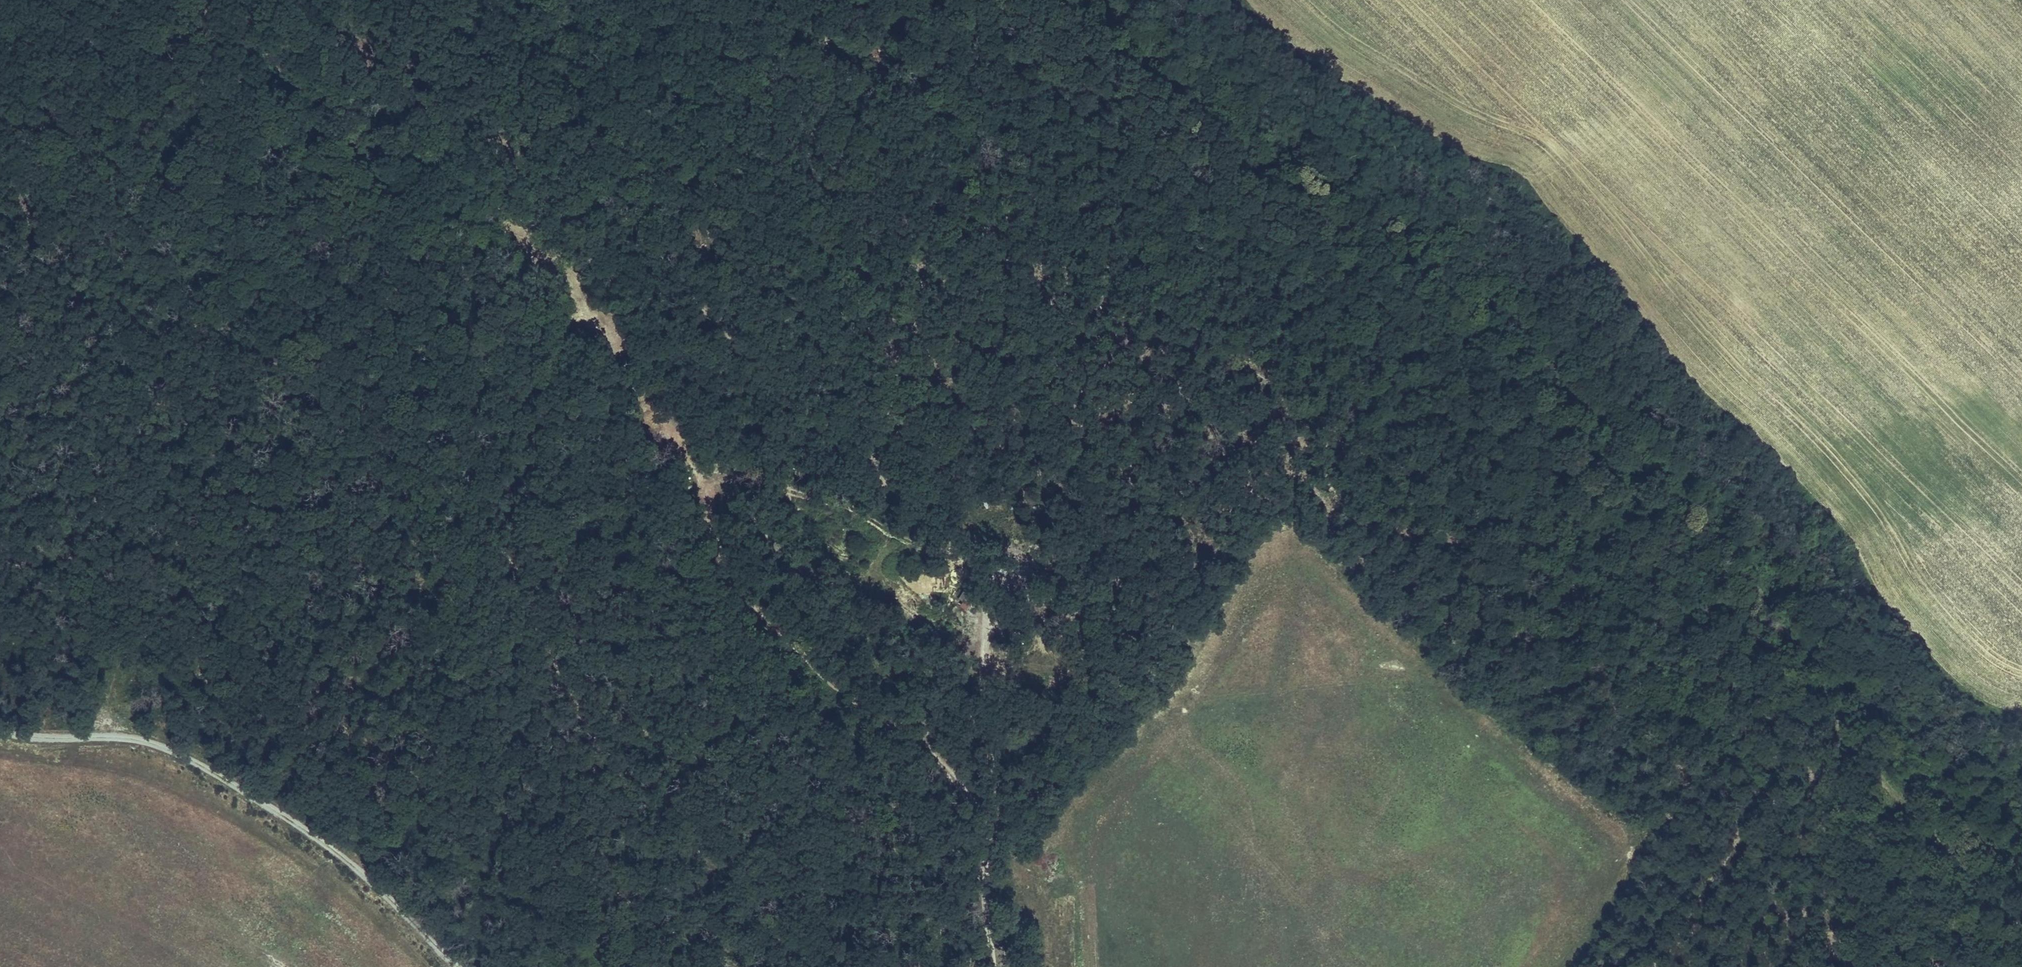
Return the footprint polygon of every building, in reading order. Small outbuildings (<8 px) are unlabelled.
[(967,610),(971,600),(962,597),(959,607),(967,610)]
